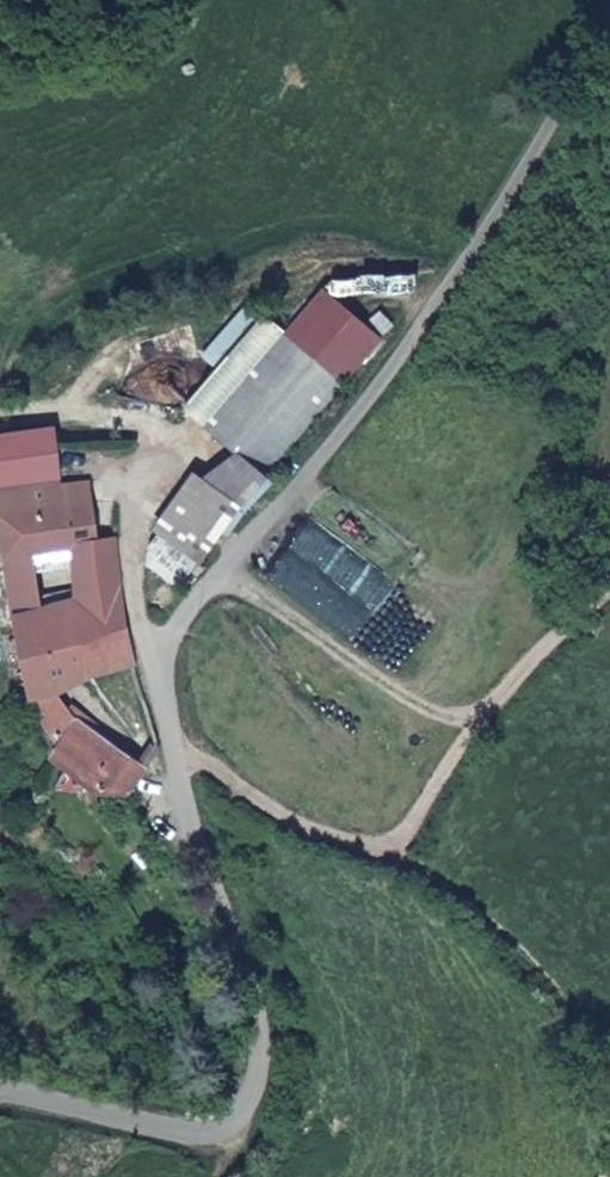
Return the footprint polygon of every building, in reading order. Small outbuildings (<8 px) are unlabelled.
[(238,508),(382,337),(322,286),(197,433),(234,463),(193,491),(183,485),(150,540),(200,570),(238,508)] [(44,427),(0,432),(0,505),(88,494),(84,474),(52,477),(44,427)] [(36,541),(79,535),(96,533),(88,494),(0,505),(0,536),(2,546),(36,541)] [(127,586),(117,531),(96,533),(79,535),(90,593),(94,592),(127,586)] [(47,600),(36,541),(2,546),(15,605),(47,600)] [(134,624),(127,586),(94,592),(100,631),(134,624)] [(23,645),(96,631),(100,631),(94,592),(90,593),(47,600),(15,605),(23,645)] [(134,624),(100,631),(96,631),(105,672),(143,661),(134,624)] [(40,692),(67,684),(105,672),(96,631),(23,645),(30,679),(40,692)] [(81,722),(67,684),(40,692),(67,731),(81,722)] [(144,767),(81,722),(67,731),(55,744),(96,784),(125,788),(144,767)]
